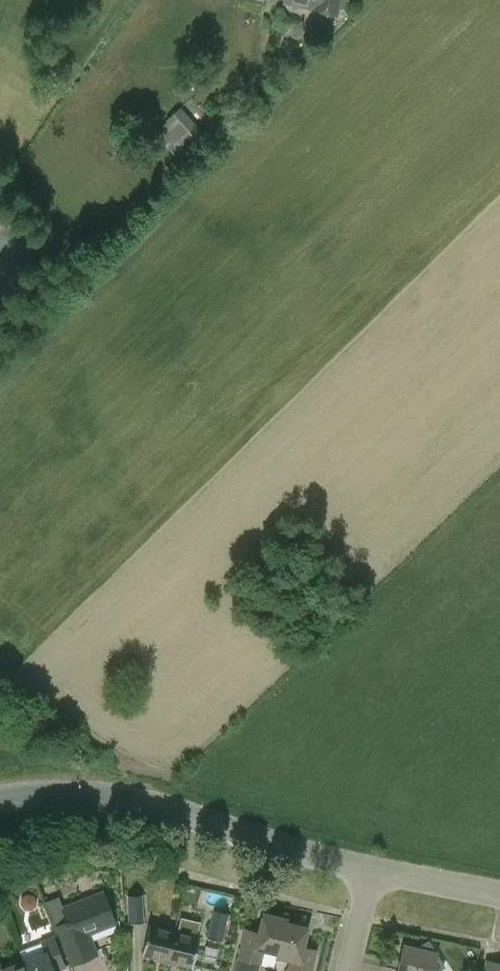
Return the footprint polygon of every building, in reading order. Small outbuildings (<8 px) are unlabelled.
[(292,4),(312,9),(312,11),(337,16),(340,0),(293,0),(292,4)] [(180,108),(165,121),(189,146),(203,133),(180,108)] [(60,898),(46,903),(70,965),(97,955),(89,935),(115,924),(102,892),(63,907),(60,898)] [(127,923),(144,923),(143,894),(127,895),(127,923)] [(213,911),(207,938),(222,942),(229,915),(213,911)] [(275,959),(276,959),(286,919),(262,914),(256,938),(243,935),(238,959),(259,964),(262,950),(276,954),(275,959)] [(286,919),(276,959),(289,962),(287,970),(311,970),(315,954),(302,951),(308,927),(286,922),(286,919)] [(155,961),(166,964),(174,931),(148,925),(141,955),(156,958),(155,961)] [(198,937),(174,931),(166,964),(176,966),(176,963),(191,967),(198,937)] [(23,961),(27,970),(56,970),(63,968),(51,937),(40,941),(44,952),(23,961)] [(436,954),(402,947),(397,970),(432,970),(436,954)] [(23,961),(0,970),(27,970),(23,961)]
